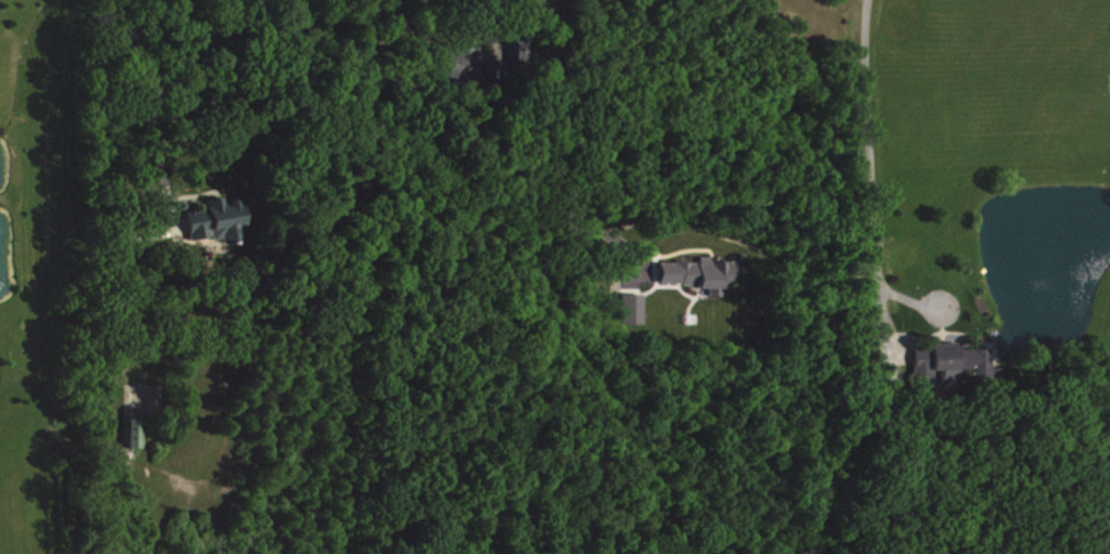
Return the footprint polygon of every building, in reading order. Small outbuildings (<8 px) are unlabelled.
[(526,37),(515,36),(514,57),(525,58),(526,37)] [(440,48),(435,73),(475,81),(482,46),(459,41),(457,51),(440,48)] [(187,211),(192,240),(215,236),(215,239),(227,236),(229,244),(244,241),(242,224),(246,223),(242,198),(224,201),(224,196),(205,199),(207,208),(187,211)] [(662,284),(712,285),(712,296),(725,296),(725,287),(734,287),(734,279),(740,279),(740,260),(722,260),(722,256),(702,256),(702,262),(663,261),(662,284)] [(646,324),(646,289),(625,288),(625,323),(646,324)] [(992,348),(960,348),(960,342),(918,343),(918,389),(937,388),(937,370),(944,370),(944,380),(961,380),(961,373),(992,372),(992,348)] [(147,417),(129,417),(128,447),(146,448),(147,417)]
